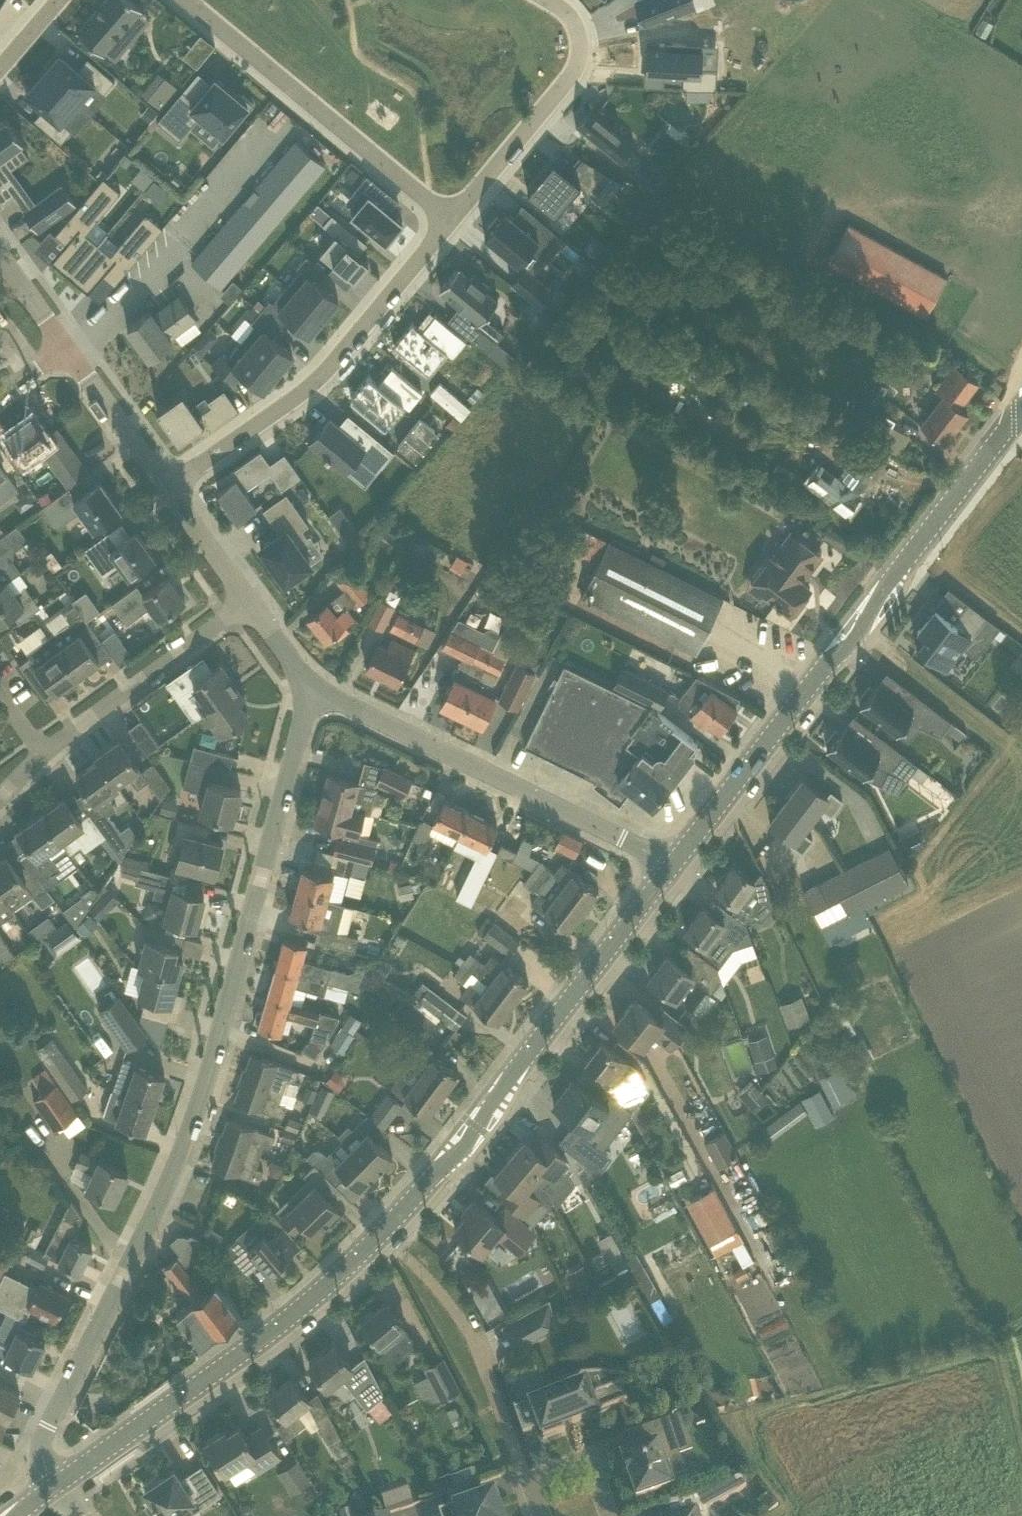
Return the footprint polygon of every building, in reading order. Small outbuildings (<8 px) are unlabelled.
[(77,31),(103,53),(106,50),(115,58),(132,38),(123,30),(142,8),(133,0),(104,0),(77,31)] [(630,1),(637,24),(652,19),(654,26),(672,20),(671,17),(685,12),(681,1),(683,0),(633,0),(630,1)] [(179,54),(195,65),(212,43),(196,31),(179,54)] [(647,47),(645,68),(663,69),(663,73),(681,74),(680,87),(714,89),(715,67),(699,66),(700,49),(685,48),(685,42),(665,41),(664,46),(646,45),(645,47),(647,47)] [(60,51),(43,71),(78,102),(85,93),(94,83),(95,84),(104,92),(105,91),(109,85),(115,79),(88,56),(79,67),(60,51)] [(160,108),(178,86),(160,70),(141,92),(160,108)] [(75,105),(78,102),(43,71),(42,72),(25,92),(44,108),(34,118),(61,141),(67,134),(71,130),(72,129),(62,120),(75,105)] [(240,91),(238,90),(236,93),(226,86),(215,76),(211,82),(196,100),(185,91),(183,89),(157,120),(179,139),(190,126),(200,114),(223,133),(226,131),(234,121),(237,123),(245,114),(254,103),(240,91)] [(668,139),(693,107),(666,87),(641,119),(668,139)] [(576,124),(619,160),(630,146),(634,141),(591,105),(576,124)] [(24,140),(7,117),(0,122),(0,157),(24,140)] [(325,166),(295,140),(191,261),(221,287),(325,166)] [(528,191),(555,214),(580,184),(604,204),(624,180),(582,157),(569,173),(566,171),(554,160),(528,191)] [(643,157),(631,170),(645,182),(657,168),(643,157)] [(4,201),(21,189),(0,160),(0,198),(3,203),(4,202),(4,201)] [(53,259),(71,274),(96,245),(83,234),(124,186),(107,172),(57,231),(68,241),(53,259)] [(387,190),(367,173),(351,192),(362,201),(352,213),(380,235),(379,237),(387,243),(397,231),(395,230),(402,221),(378,200),(387,190)] [(62,182),(23,210),(38,230),(76,202),(62,182)] [(109,256),(96,245),(71,274),(90,290),(105,272),(116,282),(167,222),(150,208),(109,256)] [(537,219),(527,231),(511,218),(503,212),(497,219),(495,217),(487,227),(489,229),(483,236),(516,264),(517,264),(529,249),(545,262),(563,240),(537,219)] [(325,225),(337,235),(322,252),(325,254),(323,256),(334,265),(336,263),(357,280),(370,263),(362,256),(363,255),(361,253),(369,244),(334,215),(325,225)] [(925,315),(947,277),(848,223),(827,261),(925,315)] [(301,268),(287,285),(326,317),(336,306),(333,304),(338,298),(318,281),(326,270),(307,254),(297,265),(301,268)] [(512,360),(494,344),(497,340),(504,332),(484,315),(498,299),(485,289),(488,285),(474,273),(471,276),(458,266),(440,288),(460,304),(448,318),(507,367),(516,356),(516,355),(515,356),(516,356),(512,360)] [(522,268),(509,284),(539,309),(552,293),(533,276),(522,268)] [(233,278),(223,289),(233,297),(242,286),(233,278)] [(317,329),(326,317),(287,285),(273,301),(270,298),(261,310),(280,326),(289,316),(309,333),(314,326),(317,329)] [(153,314),(151,310),(128,327),(149,356),(172,340),(170,337),(198,318),(181,294),(153,314)] [(272,336),(280,326),(261,310),(251,321),(255,324),(241,340),(280,373),(290,361),(287,359),(292,353),(272,336)] [(453,356),(467,339),(435,312),(422,328),(413,321),(393,345),(429,375),(448,352),(453,356)] [(271,384),(280,373),(241,340),(227,356),(222,352),(213,363),(234,381),(243,371),(263,388),(268,382),(271,384)] [(349,397),(385,427),(404,404),(409,408),(424,391),(392,364),(378,381),(369,373),(349,397)] [(942,394),(920,423),(944,442),(968,412),(960,406),(978,382),(954,364),(935,389),(942,394)] [(471,401),(441,376),(431,387),(462,413),(471,401)] [(875,378),(864,396),(876,404),(887,386),(875,378)] [(175,438),(176,437),(179,441),(190,433),(195,441),(239,409),(224,388),(208,399),(212,404),(198,414),(192,405),(183,392),(157,410),(176,436),(174,437),(175,438)] [(885,413),(872,435),(883,441),(892,425),(896,419),(885,413)] [(89,472),(83,464),(57,428),(47,435),(32,414),(6,433),(25,459),(41,448),(70,487),(72,485),(89,472)] [(325,452),(323,454),(328,458),(330,455),(345,468),(357,453),(376,469),(393,449),(354,417),(344,429),(337,423),(329,417),(310,439),(325,452)] [(399,448),(418,464),(441,437),(423,421),(399,448)] [(226,483),(220,487),(218,489),(228,504),(224,507),(233,519),(237,516),(238,518),(256,506),(244,489),(270,471),(282,488),(300,475),(284,452),(270,462),(261,449),(221,477),(226,483)] [(828,467),(813,486),(849,513),(863,494),(861,492),(875,475),(855,460),(842,477),(828,467)] [(18,490),(0,465),(0,503),(18,490)] [(70,487),(53,499),(41,508),(55,528),(68,519),(81,509),(94,527),(99,524),(121,508),(101,481),(80,495),(72,485),(70,487)] [(309,536),(303,527),(309,522),(287,491),(264,507),(280,530),(261,544),(267,552),(275,563),(271,566),(281,582),(311,561),(299,544),(309,536)] [(590,557),(600,536),(569,522),(560,543),(590,557)] [(3,583),(6,581),(21,570),(13,559),(14,548),(28,538),(18,523),(5,532),(0,536),(0,585),(3,583)] [(114,586),(121,595),(137,583),(130,574),(155,556),(137,531),(115,546),(105,533),(85,548),(103,574),(120,561),(130,575),(114,586)] [(770,556),(750,581),(791,612),(810,587),(801,580),(821,554),(792,531),(772,557),(770,556)] [(424,558),(427,542),(415,539),(412,556),(424,558)] [(608,541),(582,595),(696,651),(723,597),(608,541)] [(343,589),(327,603),(309,618),(326,639),(334,632),(338,638),(350,628),(345,623),(353,617),(346,608),(355,601),(358,604),(372,593),(344,560),(329,572),(343,589)] [(112,602),(120,613),(127,622),(151,605),(159,617),(185,598),(169,575),(145,593),(138,583),(137,583),(121,595),(112,602)] [(0,585),(0,620),(12,612),(19,622),(40,606),(25,585),(15,593),(6,581),(3,583),(0,585)] [(502,584),(500,588),(498,593),(501,603),(511,608),(519,591),(502,584)] [(935,607),(917,630),(925,636),(917,646),(945,668),(986,615),(951,588),(936,607),(935,607)] [(101,609),(93,598),(79,608),(85,617),(86,619),(101,609)] [(380,599),(368,621),(384,629),(395,608),(380,599)] [(86,619),(85,617),(79,608),(75,603),(64,612),(70,620),(49,635),(78,675),(99,659),(92,648),(102,641),(86,619)] [(398,613),(390,629),(415,642),(424,626),(398,613)] [(40,624),(17,637),(23,649),(46,636),(40,624)] [(441,704),(461,714),(493,650),(480,644),(481,642),(452,628),(442,647),(463,656),(461,660),(459,660),(452,673),(456,675),(441,704)] [(31,655),(20,663),(45,698),(78,675),(49,635),(28,651),(31,655)] [(493,650),(461,714),(481,724),(496,695),(488,691),(497,673),(505,655),(511,644),(512,642),(499,636),(499,637),(499,638),(493,650)] [(387,647),(378,643),(366,667),(397,682),(414,648),(392,637),(387,647)] [(122,641),(115,652),(125,658),(131,647),(122,641)] [(516,662),(498,698),(518,708),(536,672),(516,662)] [(697,740),(678,726),(651,705),(564,663),(524,744),(593,778),(593,779),(595,780),(596,779),(611,790),(618,779),(652,805),(690,755),(687,752),(690,748),(695,747),(696,742),(697,740)] [(221,665),(194,684),(181,693),(198,716),(237,687),(221,665)] [(668,689),(623,667),(615,684),(660,706),(668,689)] [(696,674),(679,698),(679,703),(705,723),(707,720),(719,729),(736,708),(733,705),(740,696),(696,674)] [(860,704),(897,732),(908,719),(940,735),(952,720),(904,683),(894,696),(890,697),(889,692),(876,682),(873,687),(869,684),(860,696),(864,699),(860,704)] [(205,726),(212,721),(221,734),(248,714),(239,701),(244,697),(237,687),(198,716),(205,726)] [(147,753),(160,744),(141,718),(129,727),(147,753)] [(827,747),(864,776),(875,762),(907,778),(918,763),(870,727),(861,739),(856,740),(856,736),(843,726),(839,731),(836,728),(827,740),(830,742),(827,747)] [(142,770),(138,765),(119,738),(96,755),(98,759),(115,782),(128,773),(138,787),(148,780),(161,798),(170,785),(153,762),(142,770)] [(194,743),(191,758),(200,761),(216,766),(229,769),(233,754),(194,743)] [(200,761),(191,758),(183,787),(206,793),(201,812),(233,820),(241,789),(212,781),(216,766),(200,761)] [(117,852),(118,851),(125,846),(116,833),(120,829),(108,813),(117,806),(107,793),(117,785),(115,782),(98,759),(76,775),(99,806),(89,813),(105,835),(117,852)] [(384,766),(377,781),(404,795),(412,779),(384,766)] [(371,812),(373,806),(378,787),(328,773),(321,799),(365,810),(371,812)] [(786,798),(810,817),(820,805),(831,814),(842,799),(831,790),(827,795),(803,776),(786,798)] [(86,808),(77,815),(64,796),(41,812),(74,857),(78,864),(91,855),(86,848),(99,838),(117,863),(122,857),(118,851),(117,852),(105,835),(89,813),(86,808)] [(175,815),(179,801),(164,797),(160,811),(175,815)] [(434,821),(460,834),(471,811),(445,798),(434,821)] [(810,817),(786,798),(770,819),(794,838),(790,843),(801,851),(811,838),(801,830),(810,817)] [(365,810),(321,799),(315,823),(344,831),(343,837),(371,844),(376,845),(378,838),(359,833),(362,821),(365,810)] [(471,811),(460,834),(461,834),(486,847),(497,824),(471,811)] [(18,829),(20,831),(35,852),(26,858),(42,880),(47,887),(78,864),(74,857),(41,812),(18,829)] [(181,845),(177,863),(214,873),(223,842),(205,837),(207,826),(178,818),(172,843),(181,845)] [(421,819),(412,838),(424,844),(434,825),(421,819)] [(921,847),(925,845),(924,843),(917,829),(899,838),(907,854),(921,847)] [(583,840),(563,830),(555,846),(575,856),(583,840)] [(356,857),(355,859),(364,862),(364,860),(369,861),(372,862),(372,861),(376,845),(371,844),(343,837),(337,835),(333,851),(342,853),(356,857)] [(532,870),(583,909),(599,888),(563,861),(554,872),(550,869),(551,867),(541,859),(530,854),(533,842),(523,837),(517,850),(513,859),(533,869),(532,870)] [(513,859),(517,850),(501,842),(497,852),(513,859)] [(889,846),(846,869),(864,906),(908,884),(889,846)] [(123,862),(125,862),(148,868),(150,860),(125,853),(123,862)] [(14,911),(15,910),(13,908),(33,894),(34,896),(42,907),(55,898),(47,887),(42,880),(26,858),(15,866),(7,855),(0,860),(0,892),(14,911)] [(369,861),(364,860),(364,862),(355,859),(352,871),(366,874),(369,863),(369,861)] [(327,898),(336,866),(315,860),(313,869),(303,867),(297,891),(327,899),(327,898)] [(137,883),(155,887),(153,896),(170,900),(165,918),(196,926),(204,895),(184,890),(187,878),(148,868),(125,862),(122,873),(138,877),(137,883)] [(717,888),(737,903),(737,904),(738,903),(752,914),(753,913),(764,898),(773,905),(776,902),(761,871),(754,880),(735,865),(717,888)] [(864,906),(846,869),(803,891),(822,928),(864,906)] [(583,909),(532,870),(523,882),(533,890),(534,888),(540,892),(532,903),(567,930),(583,909)] [(413,891),(411,883),(411,882),(398,884),(401,899),(414,896),(413,891)] [(104,883),(98,892),(89,905),(89,906),(98,915),(108,905),(98,896),(107,887),(117,896),(114,892),(104,883)] [(427,885),(415,900),(434,915),(446,901),(427,885)] [(98,892),(95,888),(91,888),(83,894),(83,898),(89,905),(98,892)] [(327,899),(297,891),(290,914),(300,917),(298,925),(318,931),(316,939),(325,942),(353,950),(355,950),(358,936),(347,933),(355,905),(327,898),(327,899)] [(14,911),(0,892),(0,921),(14,911)] [(495,906),(489,914),(521,938),(532,923),(521,914),(528,904),(514,894),(501,911),(495,906)] [(74,903),(64,910),(74,922),(83,914),(74,903)] [(731,911),(724,921),(704,905),(685,929),(706,945),(702,950),(720,963),(732,948),(752,942),(745,924),(746,923),(731,911)] [(91,915),(76,925),(84,935),(98,924),(91,915)] [(487,916),(477,930),(483,934),(494,920),(487,916)] [(81,937),(67,918),(55,927),(68,946),(81,937)] [(520,940),(494,920),(483,934),(509,954),(520,940)] [(139,964),(145,966),(183,976),(187,959),(184,958),(190,937),(151,926),(148,938),(147,937),(139,964)] [(3,962),(14,954),(0,935),(0,959),(3,962)] [(284,937),(275,965),(299,972),(349,987),(361,990),(373,968),(368,965),(349,971),(333,966),(303,958),(307,943),(284,937)] [(711,992),(721,978),(717,966),(689,944),(676,961),(667,954),(659,965),(654,964),(649,971),(651,975),(650,977),(666,989),(692,1008),(706,989),(711,992)] [(460,965),(462,963),(472,970),(481,958),(471,951),(470,952),(466,958),(461,954),(460,953),(454,961),(460,965)] [(472,970),(513,1001),(529,980),(493,954),(486,963),(481,958),(472,970)] [(392,963),(380,956),(373,969),(385,975),(392,963)] [(472,970),(462,963),(460,965),(454,974),(464,982),(472,970)] [(275,965),(267,995),(290,1002),(295,985),(345,1000),(349,987),(299,972),(275,965)] [(179,992),(183,976),(145,966),(138,992),(146,995),(142,1011),(177,1020),(184,993),(179,992)] [(471,983),(462,995),(497,1022),(513,1001),(472,970),(465,979),(471,983)] [(429,986),(423,993),(419,999),(440,1015),(439,1016),(454,1028),(465,1013),(449,1002),(429,986)] [(100,1009),(128,1048),(147,1034),(119,995),(100,1009)] [(340,1016),(290,1002),(267,995),(263,1010),(257,1010),(254,1019),(259,1023),(258,1024),(281,1031),(286,1014),(316,1022),(312,1036),(301,1048),(317,1055),(340,1016)] [(779,1004),(788,1026),(810,1018),(802,995),(779,1004)] [(616,1022),(631,1034),(645,1045),(653,1035),(671,1049),(689,1025),(664,1006),(657,1016),(634,998),(616,1022)] [(438,1020),(411,1000),(397,1019),(424,1038),(438,1020)] [(349,1016),(343,1026),(354,1033),(360,1023),(349,1016)] [(166,1030),(141,1023),(161,1046),(166,1030)] [(332,1043),(344,1052),(355,1034),(354,1033),(343,1026),(332,1043)] [(385,1035),(378,1044),(393,1055),(403,1062),(412,1050),(397,1039),(391,1034),(389,1037),(385,1035)] [(748,1040),(755,1060),(774,1053),(767,1034),(748,1040)] [(863,1035),(847,1043),(858,1066),(874,1058),(873,1056),(863,1035)] [(36,1042),(39,1046),(36,1048),(72,1100),(89,1088),(52,1036),(47,1040),(44,1036),(36,1042)] [(641,1076),(637,1068),(628,1061),(601,1040),(586,1060),(589,1061),(608,1076),(601,1086),(626,1105),(635,1093),(629,1089),(641,1076)] [(415,1058),(409,1067),(443,1093),(459,1072),(423,1046),(417,1054),(416,1053),(413,1056),(415,1058)] [(295,1082),(299,1069),(252,1053),(243,1076),(285,1090),(288,1080),(295,1082)] [(393,1074),(403,1062),(393,1055),(384,1067),(393,1074)] [(113,1087),(155,1102),(165,1074),(136,1064),(137,1062),(124,1057),(113,1087)] [(856,1093),(843,1066),(819,1077),(832,1104),(856,1093)] [(78,1112),(46,1067),(33,1076),(43,1091),(33,1099),(55,1129),(78,1112)] [(427,1114),(443,1093),(409,1067),(402,1076),(401,1075),(392,1087),(427,1114)] [(327,1080),(339,1090),(344,1084),(343,1075),(336,1069),(327,1080)] [(235,1099),(283,1115),(286,1105),(280,1102),(285,1090),(243,1076),(235,1099)] [(626,1105),(601,1086),(595,1094),(575,1079),(573,1077),(554,1102),(577,1120),(560,1143),(586,1163),(599,1146),(628,1108),(626,1105)] [(750,1077),(736,1090),(754,1111),(769,1098),(750,1077)] [(306,1084),(302,1096),(314,1100),(318,1088),(306,1084)] [(322,1084),(315,1099),(328,1105),(335,1091),(322,1084)] [(113,1087),(113,1088),(112,1087),(103,1115),(145,1129),(155,1102),(113,1087)] [(819,1088),(800,1097),(813,1123),(832,1114),(819,1088)] [(387,1093),(371,1116),(385,1127),(402,1104),(387,1093)] [(760,1128),(770,1140),(807,1110),(797,1098),(760,1128)] [(351,1147),(378,1171),(380,1173),(387,1166),(385,1163),(393,1156),(378,1142),(389,1131),(367,1114),(352,1129),(348,1125),(338,1134),(343,1139),(351,1147)] [(289,1115),(285,1126),(298,1131),(302,1119),(289,1115)] [(272,1146),(276,1134),(228,1118),(220,1141),(261,1155),(265,1144),(272,1146)] [(725,1129),(704,1140),(718,1165),(738,1154),(725,1129)] [(569,1163),(565,1155),(546,1139),(537,1149),(524,1138),(509,1155),(548,1189),(548,1188),(554,1200),(557,1205),(575,1183),(569,1175),(564,1170),(569,1163)] [(261,1155),(220,1141),(212,1164),(259,1181),(263,1170),(257,1167),(261,1155)] [(314,1149),(307,1156),(314,1164),(336,1184),(346,1174),(360,1188),(378,1171),(351,1147),(335,1162),(324,1151),(319,1149),(314,1149)] [(93,1171),(86,1187),(115,1200),(128,1172),(82,1150),(76,1163),(93,1171)] [(499,1193),(500,1194),(524,1215),(534,1223),(554,1200),(548,1188),(548,1189),(509,1155),(496,1171),(509,1183),(500,1193),(499,1192),(499,1193)] [(336,1184),(314,1164),(304,1174),(314,1184),(282,1216),(295,1230),(304,1221),(315,1232),(339,1209),(328,1197),(339,1187),(336,1184)] [(585,1164),(577,1169),(586,1184),(595,1179),(585,1164)] [(714,1186),(687,1201),(709,1243),(736,1228),(714,1186)] [(494,1216),(488,1211),(473,1198),(463,1210),(467,1213),(455,1227),(484,1252),(497,1236),(518,1254),(537,1231),(505,1204),(494,1216)] [(49,1210),(32,1247),(50,1255),(80,1270),(92,1246),(72,1236),(83,1216),(71,1199),(62,1216),(49,1210)] [(300,1243),(286,1227),(274,1213),(258,1226),(265,1233),(248,1247),(270,1272),(287,1258),(285,1255),(300,1243)] [(9,1231),(8,1233),(9,1233),(12,1235),(21,1239),(24,1233),(25,1230),(12,1224),(9,1231)] [(612,1230),(598,1237),(605,1250),(618,1242),(612,1230)] [(188,1302),(177,1310),(202,1341),(217,1328),(218,1329),(238,1313),(243,1319),(245,1318),(214,1281),(202,1290),(184,1266),(201,1252),(211,1244),(191,1233),(188,1235),(186,1234),(184,1234),(183,1234),(181,1234),(180,1234),(179,1233),(170,1240),(180,1254),(177,1256),(176,1255),(165,1264),(186,1292),(182,1295),(188,1302)] [(660,1294),(632,1244),(623,1250),(651,1300),(660,1294)] [(1,1277),(11,1255),(0,1250),(0,1276),(1,1277)] [(733,1271),(738,1280),(750,1274),(745,1264),(733,1271)] [(41,1279),(38,1286),(5,1270),(0,1281),(0,1306),(6,1309),(24,1318),(26,1319),(32,1306),(56,1318),(68,1293),(41,1279)] [(594,1281),(588,1270),(574,1279),(580,1289),(594,1281)] [(497,1292),(477,1303),(486,1318),(505,1308),(497,1292)] [(549,1299),(516,1317),(504,1324),(516,1346),(529,1339),(554,1325),(549,1299)] [(396,1361),(407,1352),(417,1343),(402,1326),(405,1323),(386,1300),(362,1321),(383,1347),(384,1347),(396,1361)] [(0,1321),(0,1351),(6,1354),(5,1354),(32,1367),(45,1341),(31,1334),(33,1331),(20,1325),(24,1318),(6,1309),(0,1321)] [(366,1409),(368,1407),(380,1422),(393,1412),(381,1397),(385,1394),(365,1356),(352,1365),(334,1343),(309,1362),(327,1385),(340,1375),(366,1409)] [(443,1357),(426,1366),(442,1398),(460,1388),(443,1357)] [(297,1408),(306,1401),(328,1442),(330,1440),(338,1457),(349,1452),(340,1435),(341,1435),(318,1391),(309,1398),(292,1376),(269,1395),(287,1417),(276,1425),(285,1439),(287,1438),(307,1422),(297,1408)] [(596,1393),(590,1378),(547,1391),(549,1396),(529,1404),(532,1410),(518,1416),(515,1408),(513,1408),(523,1435),(539,1429),(543,1439),(564,1431),(562,1427),(629,1401),(628,1400),(625,1401),(620,1386),(620,1384),(596,1393)] [(755,1381),(741,1385),(745,1402),(759,1398),(755,1381)] [(5,1415),(7,1417),(20,1392),(0,1382),(0,1425),(5,1415)] [(679,1455),(682,1454),(688,1444),(679,1418),(630,1435),(635,1452),(621,1457),(638,1504),(652,1499),(651,1495),(673,1487),(670,1481),(686,1475),(679,1455)] [(206,1440),(225,1470),(246,1457),(255,1471),(280,1456),(261,1426),(246,1436),(239,1424),(227,1431),(225,1428),(206,1440)] [(298,1458),(277,1471),(291,1494),(312,1481),(298,1458)] [(171,1471),(163,1476),(158,1480),(155,1475),(143,1483),(145,1488),(153,1500),(146,1504),(153,1515),(165,1515),(180,1506),(185,1514),(219,1492),(212,1482),(201,1466),(181,1479),(177,1474),(175,1470),(174,1469),(171,1471)] [(450,1477),(434,1483),(439,1495),(454,1489),(450,1478),(450,1477)] [(705,1512),(727,1499),(746,1487),(736,1479),(668,1503),(672,1515),(706,1515),(705,1512)] [(392,1487),(379,1491),(385,1511),(388,1510),(399,1506),(392,1487)] [(438,1513),(439,1515),(502,1515),(498,1506),(495,1506),(491,1496),(494,1495),(494,1493),(438,1513)]
